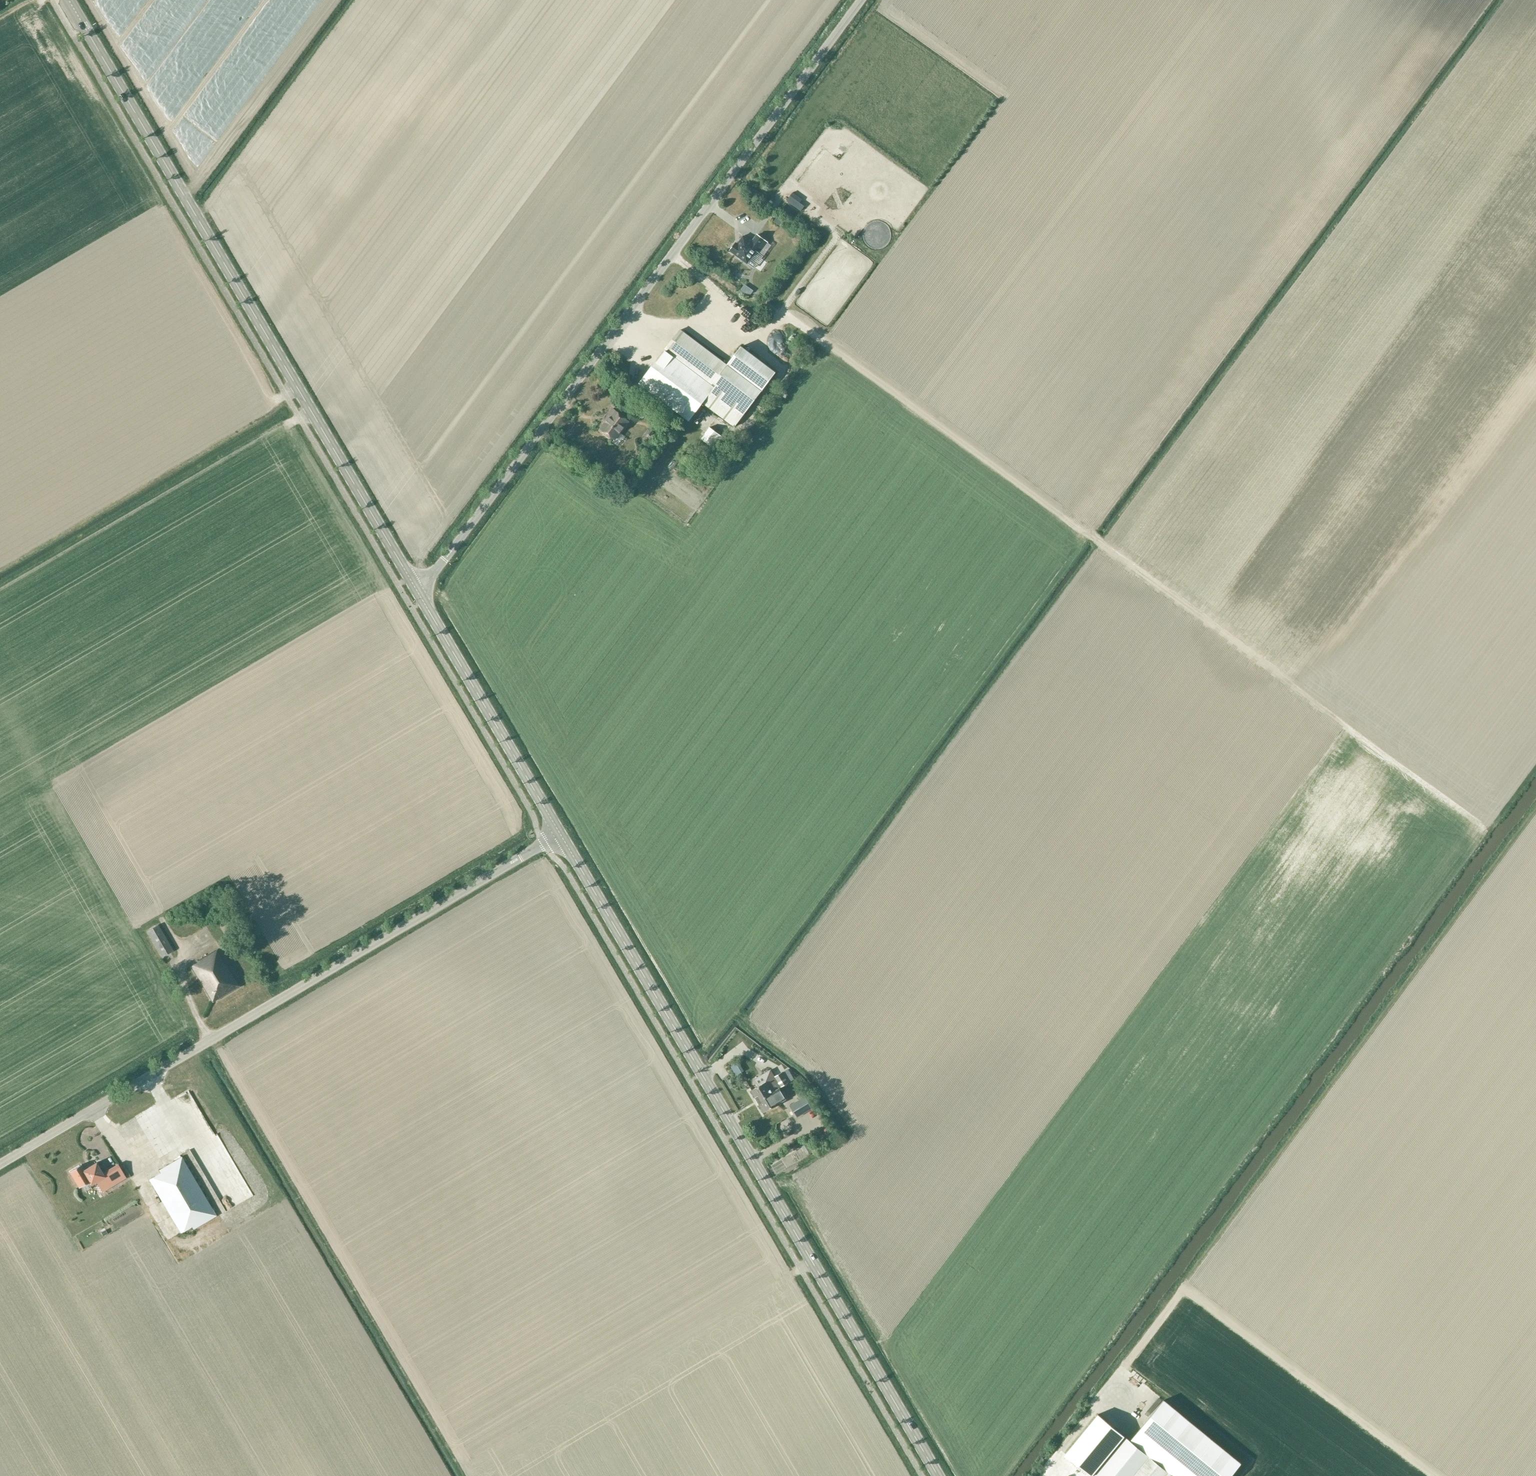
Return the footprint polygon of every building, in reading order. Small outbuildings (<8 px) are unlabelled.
[(792,193),(787,201),(801,211),(804,206),(800,203),(802,200),(792,193)] [(779,215),(774,222),(779,226),(784,219),(779,215)] [(736,244),(730,251),(747,264),(756,252),(759,254),(763,257),(772,246),(767,243),(757,235),(753,241),(744,235),(737,245),(736,244)] [(639,383),(687,420),(702,400),(733,424),(774,370),(742,346),(728,365),(680,329),(639,383)] [(615,441),(630,422),(613,408),(602,423),(604,424),(601,430),(615,441)] [(647,417),(655,423),(661,415),(653,409),(647,417)] [(709,427),(701,439),(714,449),(723,437),(709,427)] [(162,957),(174,951),(158,924),(147,931),(162,957)] [(198,962),(192,966),(213,1002),(240,986),(217,949),(198,960),(198,962)] [(751,1090),(758,1101),(780,1088),(793,1080),(787,1071),(783,1073),(782,1072),(775,1076),(771,1069),(755,1078),(759,1085),(751,1090)] [(758,1101),(765,1112),(786,1099),(780,1088),(758,1101)] [(813,1108),(805,1096),(802,1090),(796,1093),(800,1099),(790,1105),(797,1118),(813,1108)] [(812,1150),(808,1143),(802,1146),(806,1154),(812,1150)] [(149,1179),(181,1233),(191,1227),(193,1229),(217,1216),(182,1156),(158,1170),(160,1173),(152,1177),(149,1179)] [(79,1188),(89,1182),(91,1184),(102,1178),(108,1188),(116,1184),(110,1173),(105,1176),(97,1162),(85,1169),(85,1168),(84,1169),(85,1169),(83,1171),(80,1165),(70,1171),(79,1188)] [(1138,1431),(1193,1475),(1230,1475),(1241,1463),(1164,1400),(1138,1431)] [(1066,1453),(1092,1475),(1094,1475),(1173,1475),(1098,1414),(1066,1453)]
